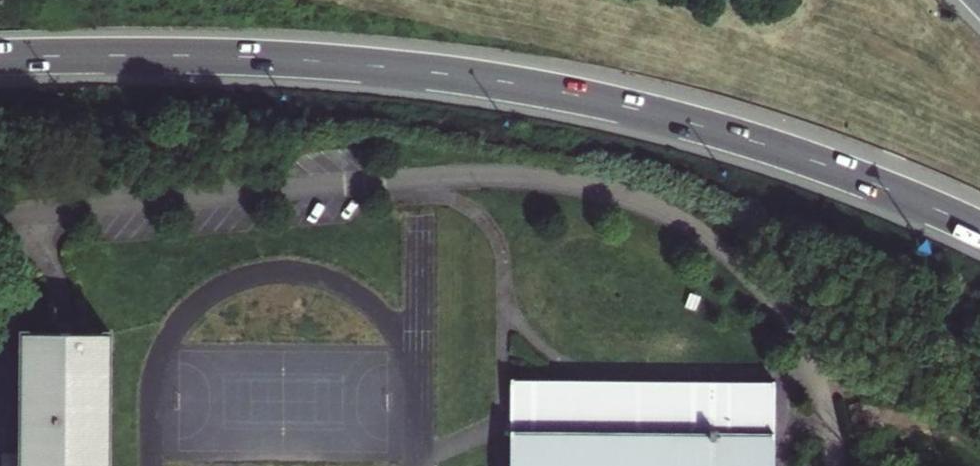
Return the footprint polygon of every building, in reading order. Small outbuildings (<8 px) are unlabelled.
[(24,335),(22,465),(115,465),(116,336),(24,335)] [(512,377),(511,465),(775,465),(774,377),(771,377),(771,382),(515,380),(515,377),(512,377)] [(0,454),(0,465),(12,465),(12,453),(0,454)]
